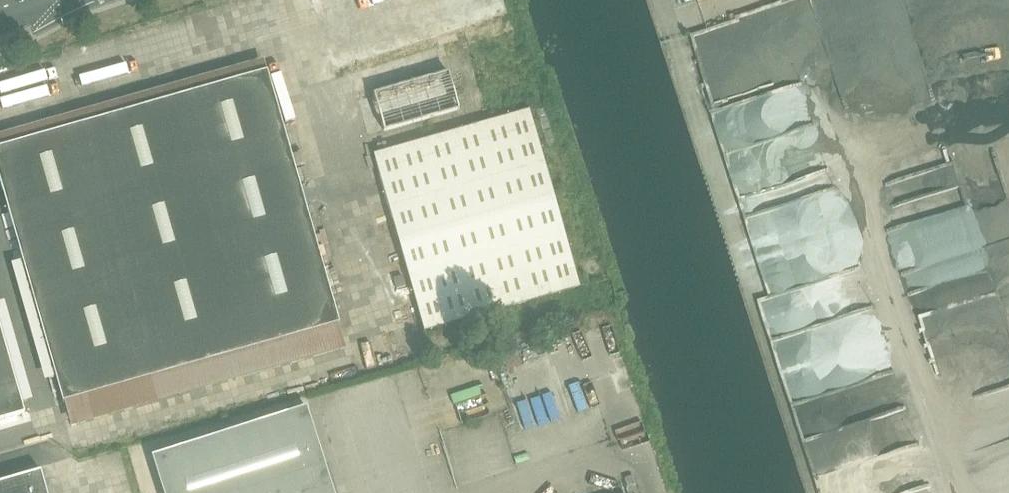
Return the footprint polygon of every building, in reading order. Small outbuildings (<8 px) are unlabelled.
[(334,69),(507,12),(503,0),(312,0),(334,69)] [(147,75),(162,72),(160,59),(144,62),(147,75)] [(72,427),(346,349),(338,323),(339,323),(267,72),(0,148),(0,181),(63,402),(64,401),(72,427)] [(459,109),(448,74),(373,95),(384,131),(459,109)] [(374,155),(422,324),(424,330),(579,287),(529,111),(374,155)] [(816,117),(728,150),(743,190),(831,158),(816,117)] [(997,278),(1008,278),(1008,248),(996,249),(997,278)] [(0,329),(0,419),(24,412),(0,329)] [(537,401),(544,418),(561,411),(554,394),(537,401)] [(306,408),(153,457),(164,492),(333,492),(306,408)] [(40,471),(2,482),(0,483),(0,492),(47,492),(40,471)]
